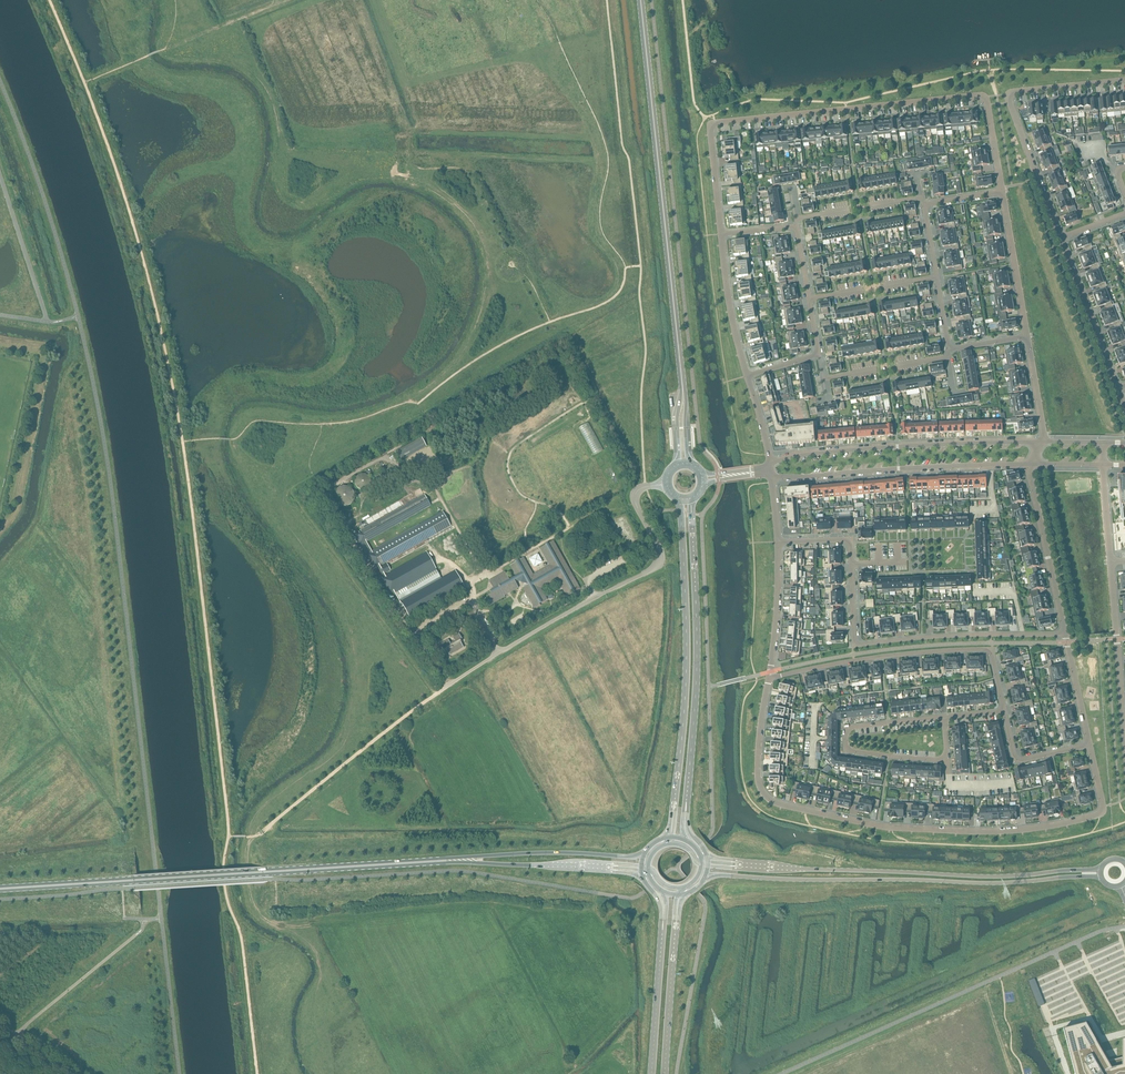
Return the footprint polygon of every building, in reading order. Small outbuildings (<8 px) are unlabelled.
[(1112,98),(1106,99),(1107,113),(1114,112),(1112,98)] [(1119,98),(1112,98),(1114,112),(1121,112),(1119,98)] [(1106,99),(1099,100),(1101,114),(1107,113),(1106,99)] [(1097,100),(1090,101),(1092,115),(1098,114),(1097,100)] [(1090,101),(1083,101),(1085,113),(1091,112),(1091,115),(1092,115),(1090,101)] [(1077,102),(1070,103),(1072,117),(1078,116),(1077,102)] [(1070,103),(1063,104),(1065,117),(1072,117),(1070,103)] [(1057,104),(1050,105),(1051,116),(1052,120),(1058,119),(1058,115),(1057,104)] [(1063,104),(1057,104),(1058,115),(1064,115),(1065,117),(1063,104)] [(1046,107),(1046,106),(1042,106),(1042,105),(1035,106),(1037,120),(1044,119),(1043,113),(1046,113),(1046,111),(1046,107)] [(1028,108),(1024,110),(1026,116),(1029,115),(1029,119),(1036,118),(1035,107),(1028,107),(1028,108)] [(977,125),(977,123),(978,123),(978,121),(979,121),(979,118),(977,118),(977,113),(976,113),(969,113),(971,126),(977,125)] [(952,128),(950,115),(944,116),(945,129),(946,131),(952,131),(952,128)] [(898,135),(896,121),(890,121),(891,134),(891,136),(898,135)] [(878,136),(877,123),(871,123),(872,136),(873,142),(879,141),(878,136)] [(1039,132),(1032,135),(1035,142),(1049,137),(1046,138),(1044,131),(1046,130),(1045,126),(1037,129),(1039,132)] [(800,131),(793,132),(795,144),(795,149),(802,148),(801,144),(800,131)] [(771,134),(768,134),(769,147),(770,151),(776,151),(776,146),(774,133),(774,134),(774,132),(771,133),(771,134)] [(781,133),(782,146),(783,150),(789,150),(788,145),(787,132),(781,133)] [(722,144),(722,151),(738,149),(737,142),(741,142),(740,137),(734,138),(729,138),(730,143),(726,143),(722,144)] [(1049,137),(1035,142),(1038,149),(1044,147),(1045,150),(1053,147),(1049,137)] [(1046,153),(1040,155),(1043,163),(1057,158),(1054,151),(1058,150),(1057,146),(1053,147),(1045,150),(1046,153)] [(977,147),(970,148),(972,160),(971,160),(989,157),(988,153),(987,154),(986,150),(978,152),(977,147)] [(731,157),(732,161),(739,160),(738,149),(722,151),(723,158),(731,157)] [(989,158),(989,157),(971,160),(973,172),(981,171),(981,166),(989,165),(988,162),(989,161),(989,158)] [(1057,158),(1043,163),(1046,170),(1052,168),(1053,171),(1061,168),(1057,158)] [(918,161),(920,170),(925,169),(925,168),(934,166),(933,159),(918,161)] [(914,170),(915,170),(920,170),(918,161),(904,164),(905,171),(914,170)] [(732,166),(724,167),(725,174),(740,172),(739,162),(732,162),(732,166)] [(1094,172),(1102,169),(1100,163),(1089,167),(1091,173),(1094,172)] [(1054,174),(1048,176),(1051,183),(1064,178),(1062,171),(1061,168),(1053,171),(1054,174)] [(1094,172),(1096,178),(1104,175),(1102,169),(1094,172)] [(734,180),(734,184),(741,183),(740,172),(725,174),(726,181),(734,180)] [(788,184),(793,183),(793,182),(802,181),(801,173),(786,176),(788,184)] [(895,174),(889,175),(891,185),(897,184),(896,179),(895,175),(895,174)] [(932,176),(933,183),(943,181),(942,175),(932,176)] [(982,175),(975,176),(976,180),(977,188),(980,187),(984,187),(984,188),(988,187),(988,186),(992,185),(993,185),(993,181),(991,181),(991,177),(983,179),(982,175)] [(1095,184),(1107,180),(1104,175),(1096,178),(1093,179),(1095,184)] [(788,184),(786,176),(772,178),(773,186),(782,184),(783,185),(787,184),(788,184)] [(1064,178),(1051,183),(1054,191),(1060,188),(1061,191),(1068,189),(1064,178)] [(864,179),(857,181),(859,191),(866,190),(864,179)] [(1098,190),(1109,186),(1107,180),(1095,184),(1098,190)] [(913,194),(912,187),(911,181),(904,183),(904,188),(901,189),(902,196),(913,194)] [(933,189),(944,187),(943,181),(933,183),(934,189),(933,189)] [(852,182),(845,183),(847,193),(854,192),(852,182)] [(833,185),(835,194),(838,194),(841,194),(839,184),(833,185)] [(735,189),(727,190),(727,197),(742,196),(741,185),(734,186),(735,189)] [(1102,195),(1111,191),(1109,186),(1098,190),(1100,196),(1102,195)] [(821,187),(814,188),(816,198),(822,197),(821,187)] [(944,196),(943,188),(944,188),(944,187),(933,189),(934,196),(940,195),(940,197),(944,196)] [(779,196),(777,189),(768,191),(769,198),(779,196)] [(1062,195),(1056,197),(1059,204),(1072,199),(1068,189),(1061,191),(1062,195)] [(1102,195),(1104,200),(1113,197),(1111,191),(1102,195)] [(742,196),(727,197),(728,204),(736,204),(737,207),(744,207),(742,196)] [(1114,200),(1113,197),(1104,200),(1108,210),(1114,208),(1113,204),(1116,203),(1115,199),(1114,200)] [(802,206),(804,212),(814,211),(813,204),(810,204),(809,199),(802,200),(803,206),(802,206)] [(1072,199),(1059,204),(1061,211),(1068,209),(1069,212),(1076,209),(1075,206),(1072,199)] [(982,218),(989,217),(988,212),(997,211),(996,207),(997,207),(996,203),(995,203),(991,203),(991,202),(987,203),(987,204),(980,205),(982,218)] [(916,210),(915,203),(904,205),(905,212),(908,211),(909,217),(917,216),(916,210)] [(737,211),(729,212),(730,219),(745,217),(744,210),(749,210),(749,206),(744,207),(737,207),(737,211)] [(937,218),(953,216),(952,208),(945,210),(945,209),(941,209),(941,210),(937,211),(938,214),(936,214),(937,218)] [(1070,216),(1064,218),(1067,226),(1080,220),(1076,209),(1069,212),(1070,216)] [(773,217),(775,224),(779,223),(778,222),(784,221),(783,214),(772,216),(772,217),(773,217)] [(955,226),(953,216),(937,218),(937,219),(937,218),(938,222),(939,222),(939,225),(948,224),(948,227),(955,226)] [(745,217),(730,219),(730,226),(745,225),(745,217)] [(984,230),(1001,227),(1000,223),(999,223),(998,220),(990,222),(989,217),(982,218),(984,230)] [(896,219),(898,229),(905,228),(903,218),(896,219)] [(816,220),(805,222),(806,229),(807,229),(808,235),(815,233),(814,228),(817,227),(816,220)] [(873,233),(871,223),(865,224),(867,234),(873,233)] [(919,229),(918,223),(911,224),(912,230),(908,231),(910,237),(920,236),(919,229)] [(1124,225),(1123,224),(1116,227),(1116,226),(1112,227),(1112,228),(1110,229),(1114,239),(1121,236),(1119,233),(1124,231),(1124,227),(1124,225)] [(855,237),(861,235),(859,225),(853,226),(855,237)] [(955,226),(948,227),(949,231),(941,232),(941,236),(940,236),(941,240),(957,237),(955,226)] [(1001,227),(984,230),(987,230),(988,236),(986,237),(986,241),(993,239),(993,236),(1001,234),(1000,231),(1001,231),(1001,227)] [(828,231),(821,232),(823,242),(830,241),(828,231)] [(771,237),(773,248),(790,245),(789,245),(789,241),(788,241),(787,238),(779,240),(778,236),(771,237)] [(1114,239),(1117,249),(1124,246),(1124,238),(1122,240),(1121,236),(1114,239)] [(943,247),(951,245),(952,249),(959,248),(957,237),(941,240),(942,244),(943,244),(943,247)] [(1077,249),(1084,247),(1085,250),(1092,247),(1088,237),(1080,240),(1080,239),(1075,241),(1075,242),(1074,242),(1075,244),(1074,244),(1076,249),(1076,248),(1077,249)] [(732,242),(733,249),(747,247),(746,240),(732,242)] [(811,254),(822,252),(820,246),(817,246),(816,240),(809,242),(810,247),(810,248),(811,254)] [(988,254),(1005,251),(1004,247),(1003,247),(1002,244),(994,245),(993,241),(986,242),(988,254)] [(915,250),(916,255),(923,254),(922,248),(923,248),(921,242),(911,243),(912,250),(915,250)] [(773,248),(775,260),(782,259),(781,254),(790,253),(789,249),(790,249),(790,245),(773,248)] [(1087,253),(1079,256),(1080,256),(1079,257),(1080,261),(1081,261),(1082,262),(1096,257),(1093,251),(1097,249),(1096,246),(1092,247),(1085,250),(1087,253)] [(749,258),(748,247),(747,247),(733,249),(734,256),(742,255),(743,259),(749,258)] [(952,249),(953,252),(944,254),(945,257),(944,257),(944,261),(961,258),(959,248),(952,249)] [(1005,251),(988,254),(990,264),(997,263),(997,260),(1005,258),(1004,255),(1005,255),(1005,251)] [(903,256),(904,266),(911,265),(909,255),(903,256)] [(1096,257),(1082,262),(1082,263),(1081,263),(1083,268),(1084,268),(1084,269),(1091,266),(1093,269),(1099,266),(1096,257)] [(735,263),(735,270),(751,269),(749,258),(743,259),(743,262),(735,263)] [(824,265),(823,258),(812,260),(813,267),(814,273),(821,271),(820,266),(824,265)] [(944,261),(945,261),(945,265),(946,265),(947,268),(955,267),(956,270),(962,269),(961,258),(944,261)] [(783,263),(782,259),(775,260),(777,272),(794,269),(793,269),(793,265),(792,265),(791,262),(783,263)] [(879,270),(878,260),(871,261),(873,272),(879,270)] [(926,267),(925,261),(917,263),(918,268),(915,269),(916,276),(927,274),(926,267)] [(866,262),(859,263),(861,274),(867,272),(866,262)] [(1099,266),(1093,269),(1094,272),(1086,275),(1087,276),(1086,276),(1088,280),(1089,281),(1103,276),(1099,266)] [(836,278),(834,268),(828,269),(828,272),(828,274),(829,276),(829,279),(836,278)] [(752,280),(751,269),(735,270),(736,278),(744,277),(745,280),(752,280)] [(794,273),(794,269),(777,272),(779,282),(786,281),(786,278),(794,276),(793,273),(794,273)] [(993,282),(1010,279),(1009,279),(1009,275),(1008,276),(1007,273),(999,274),(998,269),(989,270),(990,276),(992,275),(993,282)] [(949,289),(965,286),(964,276),(957,277),(957,280),(949,282),(950,285),(949,285),(949,289)] [(1103,276),(1089,281),(1089,282),(1088,283),(1090,287),(1091,287),(1091,288),(1099,285),(1100,288),(1107,285),(1103,276)] [(817,292),(828,290),(827,284),(824,284),(823,278),(815,280),(816,285),(817,292)] [(1002,293),(1001,288),(1010,287),(1009,284),(1010,283),(1010,280),(1010,279),(993,282),(995,294),(994,294),(1002,293)] [(752,280),(745,280),(745,284),(737,285),(738,292),(752,290),(752,291),(753,290),(752,280)] [(796,289),(795,286),(787,287),(786,282),(779,283),(781,295),(798,293),(798,292),(797,289),(796,289)] [(930,290),(929,283),(918,285),(919,292),(922,291),(923,297),(930,296),(930,290)] [(1094,294),(1094,295),(1093,295),(1095,300),(1096,299),(1096,300),(1110,295),(1107,285),(1100,288),(1101,291),(1094,294)] [(968,297),(967,297),(965,286),(949,289),(950,293),(951,293),(952,296),(960,295),(960,298),(968,297)] [(748,302),(756,300),(756,297),(753,297),(752,291),(752,290),(738,292),(739,299),(747,298),(748,302)] [(790,305),(790,301),(798,300),(797,297),(798,297),(798,293),(781,295),(783,306),(790,305)] [(996,306),(1014,303),(1013,299),(1012,299),(1011,296),(1003,298),(1002,293),(994,294),(996,306)] [(1110,295),(1096,300),(1096,301),(1096,302),(1097,306),(1098,306),(1098,307),(1106,304),(1107,307),(1114,304),(1110,295)] [(970,308),(968,297),(960,298),(961,302),(953,303),(953,306),(952,307),(953,310),(953,311),(970,308)] [(910,299),(912,309),(918,308),(916,298),(910,299)] [(756,305),(757,304),(756,300),(748,302),(749,306),(741,307),(742,314),(757,311),(756,305)] [(830,300),(819,302),(820,309),(821,315),(829,313),(828,308),(831,307),(830,300)] [(885,303),(878,304),(880,315),(887,313),(885,303)] [(922,310),(923,317),(934,315),(932,303),(924,304),(925,310),(922,310)] [(999,318),(1006,317),(1006,312),(1014,310),(1013,307),(1014,307),(1014,303),(996,306),(997,306),(999,318)] [(1103,319),(1117,314),(1114,304),(1107,307),(1108,310),(1101,313),(1101,314),(1100,314),(1102,319),(1103,318),(1103,319)] [(873,305),(866,306),(868,317),(875,316),(873,305)] [(802,316),(801,312),(800,312),(799,309),(791,311),(791,307),(784,308),(785,319),(802,316)] [(972,318),(971,318),(969,308),(970,308),(953,311),(954,315),(955,314),(955,318),(963,316),(964,320),(972,318)] [(751,320),(752,323),(759,322),(757,311),(742,314),(743,321),(751,320)] [(842,311),(835,312),(835,314),(836,316),(836,318),(837,322),(843,321),(842,311)] [(1114,326),(1121,324),(1117,314),(1103,319),(1104,320),(1103,321),(1105,325),(1106,326),(1113,323),(1114,326)] [(802,323),(801,320),(802,320),(802,316),(785,319),(787,330),(794,328),(794,325),(802,323)] [(1006,317),(999,318),(1002,330),(1008,329),(1009,330),(1013,330),(1012,329),(1017,328),(1017,327),(1018,327),(1017,323),(1016,323),(1015,320),(1007,321),(1006,317)] [(956,328),(957,332),(956,332),(973,329),(972,322),(973,322),(972,318),(964,320),(965,323),(957,325),(957,328),(956,328)] [(824,334),(835,332),(834,325),(831,326),(830,320),(822,322),(823,327),(824,334)] [(935,321),(924,323),(925,330),(929,329),(930,335),(937,334),(936,328),(935,321)] [(752,323),(753,327),(745,329),(747,336),(761,332),(759,322),(752,323)] [(1124,333),(1121,324),(1114,326),(1115,329),(1108,332),(1108,333),(1109,338),(1110,337),(1110,338),(1124,333)] [(974,336),(973,329),(956,332),(957,332),(957,336),(958,336),(959,339),(963,338),(963,339),(967,339),(967,338),(974,336)] [(803,333),(795,334),(795,331),(788,332),(789,343),(806,340),(805,336),(804,336),(803,333)] [(748,343),(756,341),(757,344),(764,343),(761,332),(747,336),(748,343)] [(1110,338),(1111,339),(1110,340),(1112,344),(1113,344),(1113,345),(1120,342),(1121,345),(1124,344),(1124,340),(1122,334),(1124,333),(1110,338)] [(923,335),(916,336),(918,346),(924,345),(923,335)] [(837,345),(836,338),(825,340),(827,347),(828,353),(835,351),(834,346),(837,345)] [(806,340),(789,343),(792,354),(798,353),(798,348),(806,347),(805,344),(806,344),(806,340)] [(893,350),(891,340),(885,341),(886,351),(893,350)] [(873,343),(874,353),(881,352),(879,342),(873,343)] [(764,343),(757,344),(758,348),(750,350),(752,357),(766,353),(766,354),(767,353),(764,343)] [(1121,345),(1123,348),(1115,351),(1116,352),(1115,352),(1116,357),(1117,357),(1118,358),(1124,355),(1124,344),(1121,345)] [(928,355),(940,353),(939,345),(927,347),(928,355)] [(848,348),(841,349),(842,352),(842,354),(842,356),(843,359),(849,357),(848,348)] [(1022,352),(1021,352),(1020,349),(1016,349),(1016,348),(1012,349),(1012,350),(1005,351),(1006,358),(1023,355),(1022,355),(1022,352)] [(973,358),(973,357),(972,357),(971,350),(967,351),(967,352),(961,353),(962,360),(973,358)] [(754,364),(770,360),(770,359),(767,360),(766,354),(766,353),(752,357),(754,364)] [(1023,356),(1023,355),(1006,358),(1008,370),(1015,369),(1014,364),(1023,363),(1022,360),(1023,360),(1023,356)] [(841,363),(837,364),(836,358),(829,360),(830,365),(831,372),(842,370),(841,363)] [(799,374),(810,372),(809,365),(803,366),(803,364),(799,365),(800,373),(799,373),(799,374)] [(930,366),(932,377),(941,375),(940,372),(944,371),(942,364),(930,366)] [(1010,382),(1027,379),(1026,375),(1025,375),(1024,372),(1016,374),(1015,370),(1009,371),(1010,382)] [(799,374),(800,380),(810,378),(809,372),(810,372),(799,374)] [(760,378),(762,384),(774,380),(772,374),(760,378)] [(930,378),(924,379),(925,389),(932,388),(930,378)] [(1010,382),(1012,393),(1019,392),(1019,388),(1027,387),(1026,383),(1027,383),(1027,379),(1010,382)] [(774,380),(762,384),(763,389),(776,385),(774,380)] [(835,394),(842,393),(841,387),(845,387),(843,380),(833,382),(834,389),(835,394)] [(899,383),(892,384),(894,394),(900,393),(899,383)] [(968,384),(969,390),(969,391),(979,389),(978,383),(968,384)] [(776,385),(763,389),(765,394),(777,391),(776,385)] [(887,385),(880,386),(882,396),(888,395),(887,385)] [(777,391),(765,394),(766,400),(779,396),(777,391)] [(802,392),(799,393),(800,399),(803,399),(805,399),(813,397),(812,391),(802,392)] [(855,391),(849,392),(849,394),(849,397),(850,399),(850,402),(857,400),(855,391)] [(1028,396),(1020,397),(1020,394),(1010,395),(1011,399),(1013,399),(1014,406),(1013,406),(1031,403),(1030,399),(1029,399),(1028,396)] [(959,396),(960,405),(975,402),(974,395),(964,396),(964,395),(959,396)] [(768,405),(780,402),(779,396),(766,400),(768,405)] [(947,400),(944,400),(945,407),(948,406),(948,407),(960,405),(959,396),(954,397),(954,398),(947,399),(947,400)] [(845,409),(844,402),(837,403),(826,405),(828,412),(838,410),(845,409)] [(1031,410),(1030,407),(1031,407),(1031,403),(1013,406),(1015,417),(1023,415),(1023,412),(1031,410)] [(817,414),(817,413),(828,412),(826,405),(816,407),(809,408),(810,415),(817,414)] [(769,410),(771,415),(781,413),(779,407),(769,410)] [(781,413),(771,415),(773,421),(782,418),(781,413)] [(773,421),(774,426),(785,423),(784,423),(782,418),(773,421)] [(1017,422),(1019,431),(1026,429),(1026,431),(1030,430),(1030,429),(1034,428),(1035,427),(1034,423),(1033,423),(1032,420),(1024,421),(1024,418),(1017,419),(1017,422)] [(589,423),(579,428),(594,455),(604,450),(589,423)] [(792,442),(792,444),(793,444),(793,442),(795,442),(795,444),(801,443),(801,441),(806,441),(806,443),(812,442),(812,440),(815,440),(814,424),(811,425),(811,427),(788,429),(787,423),(785,423),(774,426),(777,435),(775,435),(775,442),(778,441),(779,445),(788,444),(788,442),(792,442)] [(900,430),(901,430),(901,436),(908,435),(907,425),(899,425),(900,430)] [(400,461),(426,446),(422,438),(395,453),(400,461)] [(1020,480),(1019,477),(1020,476),(1020,473),(1019,473),(1018,473),(1014,474),(1013,471),(1006,471),(1007,475),(1004,476),(1007,487),(1015,485),(1014,481),(1020,480)] [(355,480),(355,482),(355,483),(355,484),(356,486),(357,487),(358,488),(359,489),(360,489),(361,490),(363,490),(364,490),(366,489),(367,489),(368,488),(369,487),(370,486),(370,484),(371,483),(371,482),(371,480),(370,479),(370,478),(369,476),(368,475),(367,475),(366,474),(364,474),(363,474),(361,474),(360,474),(359,475),(358,475),(357,476),(356,478),(355,479),(355,480)] [(1015,485),(1007,487),(1009,498),(1024,495),(1024,491),(1023,491),(1022,488),(1015,489),(1015,485)] [(353,501),(354,499),(354,498),(354,496),(354,495),(354,493),(353,491),(352,490),(351,489),(350,488),(348,487),(347,487),(345,486),(344,486),(342,487),(341,487),(339,488),(338,489),(337,490),(336,492),(335,493),(335,495),(335,497),(335,498),(335,500),(336,501),(337,503),(338,504),(340,505),(341,506),(343,506),(345,506),(346,506),(348,505),(350,505),(351,504),(352,502),(353,501)] [(797,498),(810,497),(809,488),(784,490),(784,493),(785,493),(785,499),(787,499),(797,498)] [(410,618),(460,590),(465,587),(455,570),(451,573),(441,578),(400,602),(395,592),(436,569),(427,552),(385,575),(384,574),(391,570),(387,564),(381,567),(380,566),(450,526),(442,512),(372,551),(366,542),(419,512),(431,506),(424,495),(413,501),(361,530),(362,533),(360,534),(359,532),(354,534),(361,545),(366,555),(374,569),(378,567),(383,576),(382,577),(386,584),(383,585),(386,590),(389,595),(393,593),(400,607),(403,605),(410,618)] [(1024,495),(1009,498),(1012,509),(1019,507),(1018,503),(1025,502),(1024,498),(1025,498),(1024,495)] [(1019,507),(1012,509),(1014,520),(1016,519),(1029,516),(1028,513),(1027,513),(1027,510),(1020,511),(1019,507)] [(850,516),(844,516),(844,530),(847,529),(851,529),(851,520),(854,520),(854,513),(854,512),(850,512),(850,516)] [(838,513),(834,513),(834,517),(834,521),(837,521),(838,529),(842,529),(842,530),(844,530),(844,516),(838,517),(838,513)] [(1015,526),(1016,530),(1024,529),(1023,525),(1030,523),(1029,520),(1030,520),(1029,516),(1016,519),(1018,526),(1015,526)] [(858,520),(854,520),(854,527),(858,527),(859,533),(858,533),(858,535),(859,535),(859,540),(866,539),(865,539),(865,529),(865,527),(865,519),(858,519),(858,520)] [(1031,531),(1025,533),(1024,529),(1016,530),(1019,541),(1034,538),(1033,534),(1032,535),(1031,531)] [(1034,538),(1019,541),(1021,552),(1029,550),(1028,546),(1034,545),(1034,542),(1035,541),(1034,538)] [(505,572),(489,581),(493,589),(490,591),(491,593),(488,595),(492,603),(505,596),(504,595),(518,587),(515,581),(516,580),(522,581),(527,582),(528,584),(523,587),(535,608),(540,605),(539,604),(541,603),(542,603),(547,600),(539,588),(557,578),(567,596),(572,593),(572,592),(574,591),(574,592),(575,591),(579,589),(552,541),(539,548),(549,565),(533,574),(524,558),(518,561),(517,560),(515,561),(515,562),(510,565),(516,576),(509,580),(505,572)] [(1029,550),(1021,552),(1024,563),(1039,560),(1038,556),(1037,556),(1036,553),(1030,554),(1029,550)] [(803,552),(797,552),(797,554),(791,554),(791,560),(803,560),(803,552)] [(841,560),(841,557),(828,558),(828,564),(824,564),(824,568),(832,568),(832,564),(840,564),(840,560),(841,560)] [(1039,560),(1024,563),(1026,574),(1034,572),(1033,568),(1039,567),(1038,563),(1039,563),(1039,560)] [(841,578),(841,575),(841,572),(832,572),(832,568),(824,568),(825,573),(828,573),(828,579),(841,578)] [(395,592),(400,602),(441,578),(436,569),(395,592)] [(1034,572),(1026,574),(1028,585),(1043,581),(1043,578),(1042,578),(1041,574),(1034,576),(1034,572)] [(802,578),(791,578),(791,584),(793,584),(793,588),(797,589),(798,584),(802,584),(802,578)] [(828,579),(829,585),(825,585),(825,589),(833,589),(833,585),(841,585),(841,581),(841,578),(828,579)] [(1030,591),(1031,595),(1038,594),(1037,590),(1044,588),(1043,585),(1044,585),(1043,581),(1031,584),(1032,591),(1030,591)] [(791,588),(790,594),(801,595),(804,595),(804,584),(802,584),(798,584),(797,589),(793,588),(791,588)] [(829,599),(842,599),(842,596),(841,592),(833,593),(833,589),(825,589),(825,593),(829,593),(829,599)] [(1045,596),(1039,598),(1038,594),(1031,595),(1033,606),(1048,603),(1047,599),(1046,600),(1045,596)] [(833,606),(842,605),(842,602),(842,599),(829,599),(829,606),(826,606),(826,610),(834,610),(833,606)] [(1048,603),(1033,606),(1035,617),(1043,615),(1042,611),(1049,610),(1048,607),(1049,606),(1048,603)] [(1009,613),(1002,613),(1003,626),(1007,626),(1007,625),(1009,625),(1009,617),(1013,616),(1012,608),(1008,608),(1009,613)] [(975,609),(971,610),(971,618),(975,618),(975,626),(978,626),(978,627),(982,627),(981,614),(981,611),(975,611),(975,609)] [(988,614),(981,614),(982,627),(986,627),(986,626),(989,626),(988,617),(992,617),(992,609),(988,609),(988,614)] [(996,609),(992,609),(992,617),(996,617),(996,626),(998,626),(999,626),(1003,626),(1002,613),(996,613),(996,609)] [(830,614),(830,620),(843,620),(843,617),(842,617),(842,614),(838,614),(834,615),(834,611),(834,610),(826,610),(826,614),(830,614)] [(946,615),(940,616),(940,629),(944,629),(944,628),(947,628),(947,619),(950,619),(950,610),(946,610),(946,615)] [(954,610),(950,610),(950,619),(954,619),(954,627),(957,627),(957,628),(961,628),(961,615),(954,615),(954,610)] [(967,614),(961,615),(961,628),(965,628),(965,627),(968,627),(967,618),(971,618),(971,610),(967,610),(967,614)] [(933,611),(929,611),(929,619),(929,620),(933,620),(934,628),(936,628),(936,629),(940,629),(940,616),(933,616),(933,611)] [(792,619),(791,623),(795,623),(796,619),(800,619),(801,619),(802,613),(790,612),(789,619),(792,619)] [(907,616),(909,631),(913,631),(913,630),(915,630),(914,621),(918,621),(917,612),(913,613),(913,615),(907,616)] [(896,615),(897,623),(901,623),(902,631),(904,631),(904,632),(909,631),(907,616),(901,616),(900,614),(896,615)] [(886,618),(888,634),(892,633),(892,632),(894,632),(893,624),(897,623),(896,615),(892,615),(892,617),(886,618)] [(1043,615),(1035,617),(1038,628),(1042,627),(1046,626),(1046,628),(1050,627),(1049,626),(1052,625),(1052,624),(1053,624),(1052,621),(1051,621),(1050,618),(1044,619),(1043,615)] [(873,626),(876,625),(876,617),(871,617),(872,622),(865,623),(865,624),(864,624),(865,628),(866,627),(867,635),(868,635),(868,636),(872,635),(874,634),(873,626)] [(881,634),(884,633),(884,634),(888,634),(886,618),(880,619),(880,617),(876,617),(876,625),(880,625),(881,634)] [(796,619),(795,623),(791,623),(789,623),(788,629),(799,630),(802,630),(803,624),(802,624),(802,619),(801,619),(800,619),(796,619)] [(843,626),(843,622),(843,620),(830,620),(830,626),(827,626),(827,631),(834,630),(834,626),(843,626)] [(836,641),(843,641),(843,639),(844,639),(844,635),(843,635),(843,634),(835,634),(834,630),(827,631),(826,631),(826,641),(832,641),(832,642),(836,642),(836,641)] [(459,634),(453,638),(455,642),(451,645),(449,640),(439,646),(442,653),(447,650),(449,654),(463,646),(461,642),(460,640),(462,639),(459,634)] [(792,653),(792,657),(799,655),(800,648),(787,647),(786,653),(792,653)] [(1003,655),(1004,660),(1005,659),(1005,661),(1014,659),(1015,662),(1023,660),(1022,658),(1022,657),(1018,658),(1016,650),(1011,651),(1007,652),(1003,653),(1004,655),(1003,655)] [(1055,650),(1050,652),(1051,652),(1046,653),(1047,661),(1043,662),(1044,665),(1052,664),(1051,660),(1060,658),(1060,657),(1061,657),(1060,652),(1059,652),(1059,651),(1055,651),(1055,650)] [(964,673),(964,666),(960,666),(960,658),(958,658),(958,657),(954,657),(954,658),(952,658),(953,673),(960,672),(960,673),(964,673)] [(967,658),(967,666),(964,666),(964,673),(968,673),(968,672),(975,672),(975,658),(973,658),(973,657),(969,657),(969,658),(967,658)] [(975,658),(975,672),(982,672),(982,673),(986,673),(986,666),(983,666),(982,657),(981,657),(976,657),(976,658),(975,658)] [(942,674),(941,667),(938,667),(938,659),(936,659),(936,658),(931,659),(931,660),(930,660),(931,674),(938,673),(938,675),(942,674)] [(945,667),(941,667),(942,674),(946,674),(946,673),(953,673),(952,658),(951,658),(946,658),(946,659),(945,659),(945,667)] [(919,669),(920,676),(924,676),(924,675),(931,674),(930,660),(928,660),(928,659),(924,659),(924,660),(922,660),(923,669),(919,669)] [(916,669),(915,661),(914,661),(914,660),(909,661),(909,662),(908,662),(909,676),(916,675),(916,676),(920,676),(919,669),(916,669)] [(1007,668),(1007,669),(1006,669),(1007,674),(1008,674),(1008,675),(1020,673),(1021,672),(1020,665),(1024,664),(1023,660),(1015,662),(1016,666),(1007,668)] [(897,671),(898,678),(902,678),(902,677),(909,676),(908,662),(906,662),(906,661),(901,661),(901,662),(900,663),(901,671),(897,671)] [(887,679),(894,678),(894,679),(898,678),(897,671),(894,672),(893,663),(891,664),(891,663),(886,663),(887,664),(885,664),(887,679)] [(869,675),(870,682),(874,681),(874,680),(881,679),(879,665),(878,665),(877,664),(873,665),(873,666),(871,666),(872,674),(869,675)] [(1063,672),(1063,671),(1064,671),(1063,666),(1062,667),(1062,665),(1052,667),(1052,664),(1044,665),(1045,669),(1049,668),(1050,675),(1063,672)] [(857,668),(859,682),(866,681),(866,682),(870,682),(869,675),(866,675),(864,667),(863,667),(858,667),(858,668),(857,668)] [(849,670),(850,678),(847,678),(848,685),(852,685),(852,684),(859,682),(857,668),(855,669),(855,668),(851,668),(851,669),(849,670)] [(845,686),(848,685),(847,678),(844,679),(842,671),(841,671),(841,670),(836,671),(836,672),(835,672),(837,686),(838,686),(837,684),(844,682),(845,686)] [(837,686),(835,672),(833,672),(828,672),(829,673),(827,674),(829,682),(825,682),(827,689),(830,689),(830,688),(837,686)] [(1019,681),(1020,684),(1028,682),(1027,678),(1024,679),(1023,676),(1021,677),(1020,673),(1022,672),(1021,672),(1020,673),(1008,675),(1009,676),(1008,677),(1009,681),(1010,681),(1010,683),(1019,681)] [(1065,680),(1065,678),(1066,678),(1064,674),(1063,672),(1050,675),(1052,682),(1048,683),(1049,687),(1056,685),(1056,682),(1065,680)] [(813,677),(816,691),(823,689),(823,690),(827,689),(825,682),(822,683),(820,675),(819,675),(818,674),(814,675),(814,676),(813,677)] [(813,677),(811,677),(811,676),(807,677),(807,678),(805,678),(807,686),(804,687),(805,694),(809,693),(808,692),(816,691),(813,677)] [(1012,696),(1013,695),(1013,697),(1026,694),(1024,687),(1028,686),(1028,682),(1020,684),(1021,687),(1011,689),(1012,691),(1011,691),(1012,696)] [(794,684),(787,683),(786,686),(780,685),(779,691),(784,692),(783,697),(791,699),(795,699),(797,688),(794,687),(794,684)] [(1068,694),(1068,693),(1069,693),(1068,688),(1067,688),(1066,687),(1057,689),(1056,685),(1049,687),(1049,691),(1054,690),(1055,697),(1068,694)] [(1028,701),(1026,694),(1013,697),(1013,698),(1012,698),(1013,703),(1014,703),(1015,704),(1024,702),(1025,706),(1032,704),(1032,700),(1028,701)] [(1070,702),(1069,700),(1070,700),(1069,695),(1068,696),(1068,694),(1055,697),(1057,704),(1053,705),(1053,709),(1061,707),(1061,704),(1070,702)] [(781,708),(789,710),(791,699),(783,697),(778,696),(777,702),(782,703),(781,708)] [(1033,708),(1032,704),(1025,706),(1025,709),(1016,711),(1016,712),(1016,713),(1017,717),(1018,718),(1031,716),(1029,708),(1033,708)] [(880,715),(880,717),(885,716),(884,711),(883,711),(882,705),(876,705),(877,716),(880,715)] [(1073,716),(1073,715),(1073,714),(1072,710),(1071,708),(1062,710),(1061,707),(1053,709),(1054,712),(1058,712),(1060,719),(1073,716)] [(793,710),(789,710),(781,708),(776,708),(775,714),(780,714),(779,720),(791,721),(793,710)] [(832,715),(837,720),(842,720),(840,708),(840,711),(835,711),(832,715)] [(837,725),(837,720),(832,715),(828,719),(825,719),(825,724),(837,725)] [(1029,724),(1029,727),(1037,726),(1036,722),(1032,723),(1031,716),(1018,718),(1018,720),(1017,720),(1018,725),(1019,724),(1019,726),(1029,724)] [(1075,723),(1074,722),(1075,722),(1074,717),(1073,717),(1073,716),(1060,719),(1061,726),(1057,727),(1058,730),(1066,729),(1065,725),(1075,723)] [(791,721),(779,720),(774,719),(773,725),(778,726),(777,731),(790,732),(790,729),(791,721)] [(987,726),(989,732),(1000,729),(998,723),(987,726)] [(952,730),(953,735),(964,734),(967,734),(966,724),(959,725),(959,728),(954,728),(954,729),(952,730)] [(1021,739),(1022,739),(1023,740),(1034,738),(1036,737),(1034,730),(1038,729),(1037,726),(1029,727),(1030,731),(1021,733),(1021,734),(1020,734),(1021,739)] [(1074,739),(1074,738),(1078,738),(1077,736),(1078,736),(1077,731),(1076,732),(1076,730),(1067,732),(1066,729),(1058,730),(1059,734),(1063,733),(1065,741),(1070,739),(1070,740),(1074,739)] [(828,737),(833,737),(832,739),(832,741),(837,741),(837,739),(837,734),(838,734),(838,731),(825,730),(825,737),(828,737)] [(776,743),(788,744),(789,736),(790,732),(777,731),(772,731),(772,737),(777,737),(776,743)] [(838,747),(838,744),(837,744),(837,741),(832,741),(832,739),(833,737),(828,737),(828,739),(828,741),(825,741),(825,747),(838,747)] [(1036,745),(1034,738),(1023,740),(1023,741),(1022,742),(1023,746),(1024,746),(1024,748),(1033,746),(1034,749),(1043,747),(1042,744),(1036,745)] [(775,754),(788,755),(788,751),(788,744),(776,743),(771,742),(771,748),(776,749),(775,754)] [(829,764),(837,758),(837,753),(828,753),(828,758),(828,759),(826,760),(829,764)] [(775,766),(784,766),(787,766),(787,758),(788,755),(775,754),(770,754),(770,760),(775,760),(775,766)] [(1007,760),(1006,757),(995,759),(997,765),(995,765),(1007,762),(1006,760),(1007,760)] [(840,767),(841,758),(837,758),(829,764),(834,770),(839,771),(840,767)] [(1079,758),(1074,759),(1074,760),(1069,761),(1071,769),(1067,769),(1068,773),(1075,771),(1075,768),(1084,766),(1084,765),(1084,764),(1083,760),(1082,758),(1079,759),(1079,758)] [(882,768),(883,768),(884,763),(879,762),(879,764),(877,763),(875,773),(882,774),(882,768)] [(1009,768),(1007,762),(995,765),(996,771),(1009,768)] [(967,764),(955,765),(956,768),(957,768),(957,771),(960,770),(960,774),(970,774),(970,770),(970,763),(967,764)] [(1043,764),(1046,777),(1052,776),(1049,763),(1043,764)] [(1043,764),(1041,765),(1041,764),(1037,765),(1040,776),(1045,775),(1046,777),(1043,764)] [(775,766),(770,766),(770,772),(775,772),(775,777),(784,777),(784,766),(775,766)] [(941,772),(941,769),(940,768),(940,767),(935,767),(934,781),(940,781),(944,781),(943,772),(941,772)] [(1024,781),(1021,769),(1015,770),(1017,783),(1024,781)] [(1076,775),(1075,772),(1068,774),(1068,777),(1074,776),(1076,783),(1073,784),(1087,781),(1087,779),(1088,779),(1086,775),(1085,773),(1076,775)] [(775,785),(776,785),(787,785),(787,777),(784,777),(775,777),(770,777),(770,786),(770,787),(770,788),(771,788),(772,788),(772,789),(773,789),(773,788),(774,788),(775,787),(775,786),(775,785)] [(1087,781),(1073,784),(1075,791),(1071,792),(1072,795),(1080,794),(1079,790),(1089,788),(1088,787),(1089,787),(1088,782),(1087,782),(1087,781)] [(792,789),(794,789),(797,790),(796,796),(797,797),(797,798),(802,799),(805,784),(794,782),(792,789)] [(807,799),(809,799),(810,793),(814,794),(815,787),(805,784),(802,799),(807,800),(807,799)] [(826,789),(815,787),(814,794),(818,794),(816,801),(818,801),(818,802),(823,803),(826,789)] [(826,789),(823,803),(828,804),(828,803),(829,804),(831,797),(835,798),(836,791),(826,789)] [(839,799),(837,805),(839,806),(838,807),(843,808),(847,793),(836,791),(835,798),(839,799)] [(850,808),(852,802),(856,803),(857,796),(847,793),(843,808),(849,809),(849,808),(850,808)] [(1089,804),(1088,803),(1092,803),(1091,801),(1092,801),(1091,796),(1090,797),(1090,795),(1081,797),(1080,794),(1072,795),(1073,799),(1077,798),(1079,806),(1084,804),(1084,805),(1089,804)] [(857,796),(856,803),(860,803),(858,810),(859,810),(859,811),(864,812),(864,813),(867,798),(857,796)] [(880,800),(873,799),(873,802),(867,800),(868,798),(867,798),(864,813),(869,814),(870,812),(871,813),(872,806),(879,807),(880,800)] [(1061,798),(1051,800),(1054,815),(1059,814),(1059,813),(1060,813),(1059,806),(1063,805),(1061,798)] [(1046,809),(1047,815),(1048,815),(1048,816),(1053,815),(1054,815),(1051,800),(1051,802),(1045,803),(1045,805),(1041,805),(1042,809),(1046,809)] [(897,803),(885,802),(884,809),(891,809),(890,816),(891,816),(891,818),(897,818),(897,803)] [(897,803),(897,818),(902,818),(902,817),(903,817),(904,810),(908,810),(908,803),(897,803)] [(908,803),(908,810),(912,811),(911,817),(913,817),(913,818),(918,819),(919,804),(908,803)] [(1037,818),(1037,817),(1038,816),(1037,810),(1042,809),(1041,805),(1037,806),(1037,803),(1030,804),(1032,818),(1037,818)] [(919,804),(918,819),(923,819),(923,818),(925,818),(925,811),(929,812),(929,804),(919,804)] [(929,804),(929,812),(933,812),(933,818),(934,818),(934,820),(939,820),(940,805),(934,805),(929,804)] [(1020,805),(1020,812),(1024,811),(1025,818),(1027,818),(1027,819),(1032,818),(1030,804),(1030,805),(1024,806),(1024,808),(1020,808),(1020,805)] [(1016,820),(1016,819),(1017,819),(1016,812),(1020,812),(1020,805),(1016,805),(1016,806),(1010,806),(1010,821),(1016,820)] [(1064,1030),(1075,1073),(1124,1073),(1124,1039),(1123,1040),(1122,1057),(1108,1061),(1086,1024),(1078,1026),(1072,1027),(1064,1030)]
